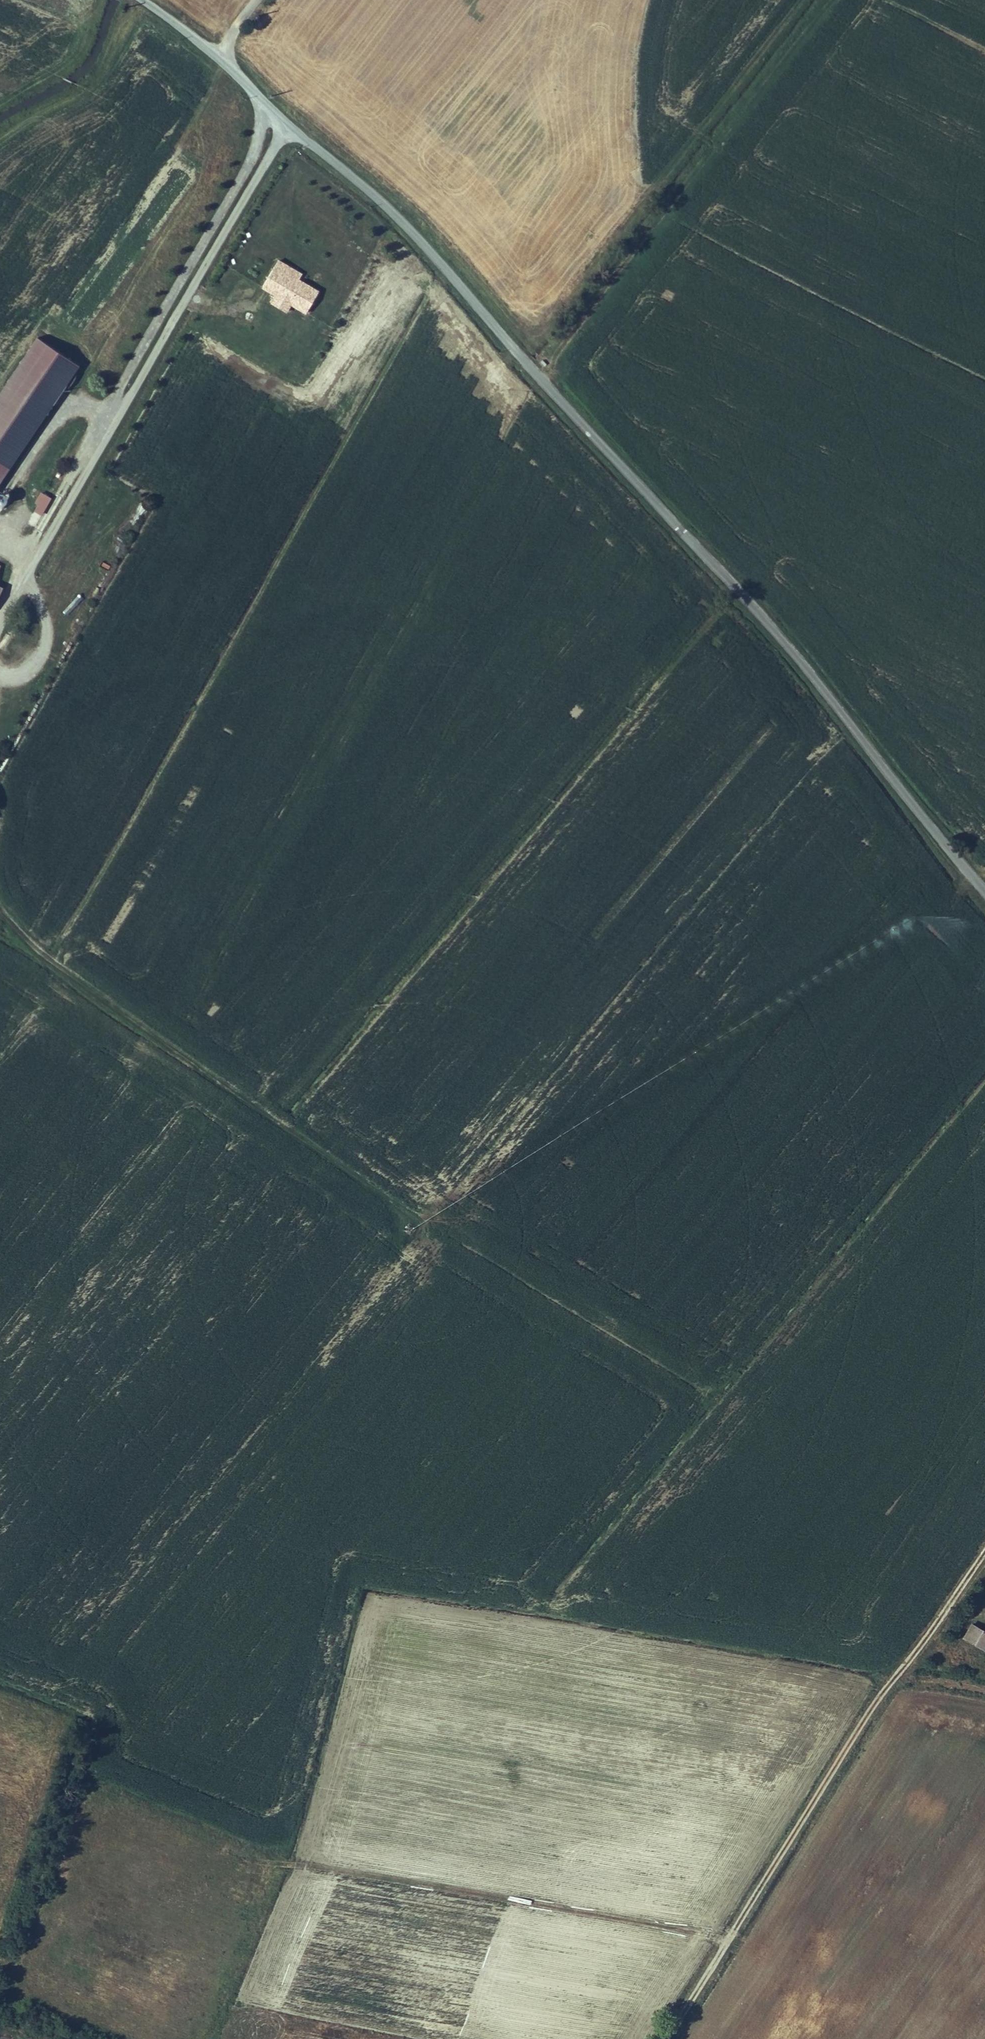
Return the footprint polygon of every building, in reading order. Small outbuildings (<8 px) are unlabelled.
[(278,261),(262,288),(274,295),(270,301),(288,312),(292,305),(306,313),(319,292),(298,280),(302,274),(278,261)] [(36,341),(0,394),(0,485),(56,403),(78,370),(36,341)] [(67,432),(54,435),(56,442),(69,438),(67,432)] [(40,493),(32,511),(44,516),(52,498),(40,493)] [(956,1643),(978,1656),(984,1642),(964,1630),(956,1643)]
